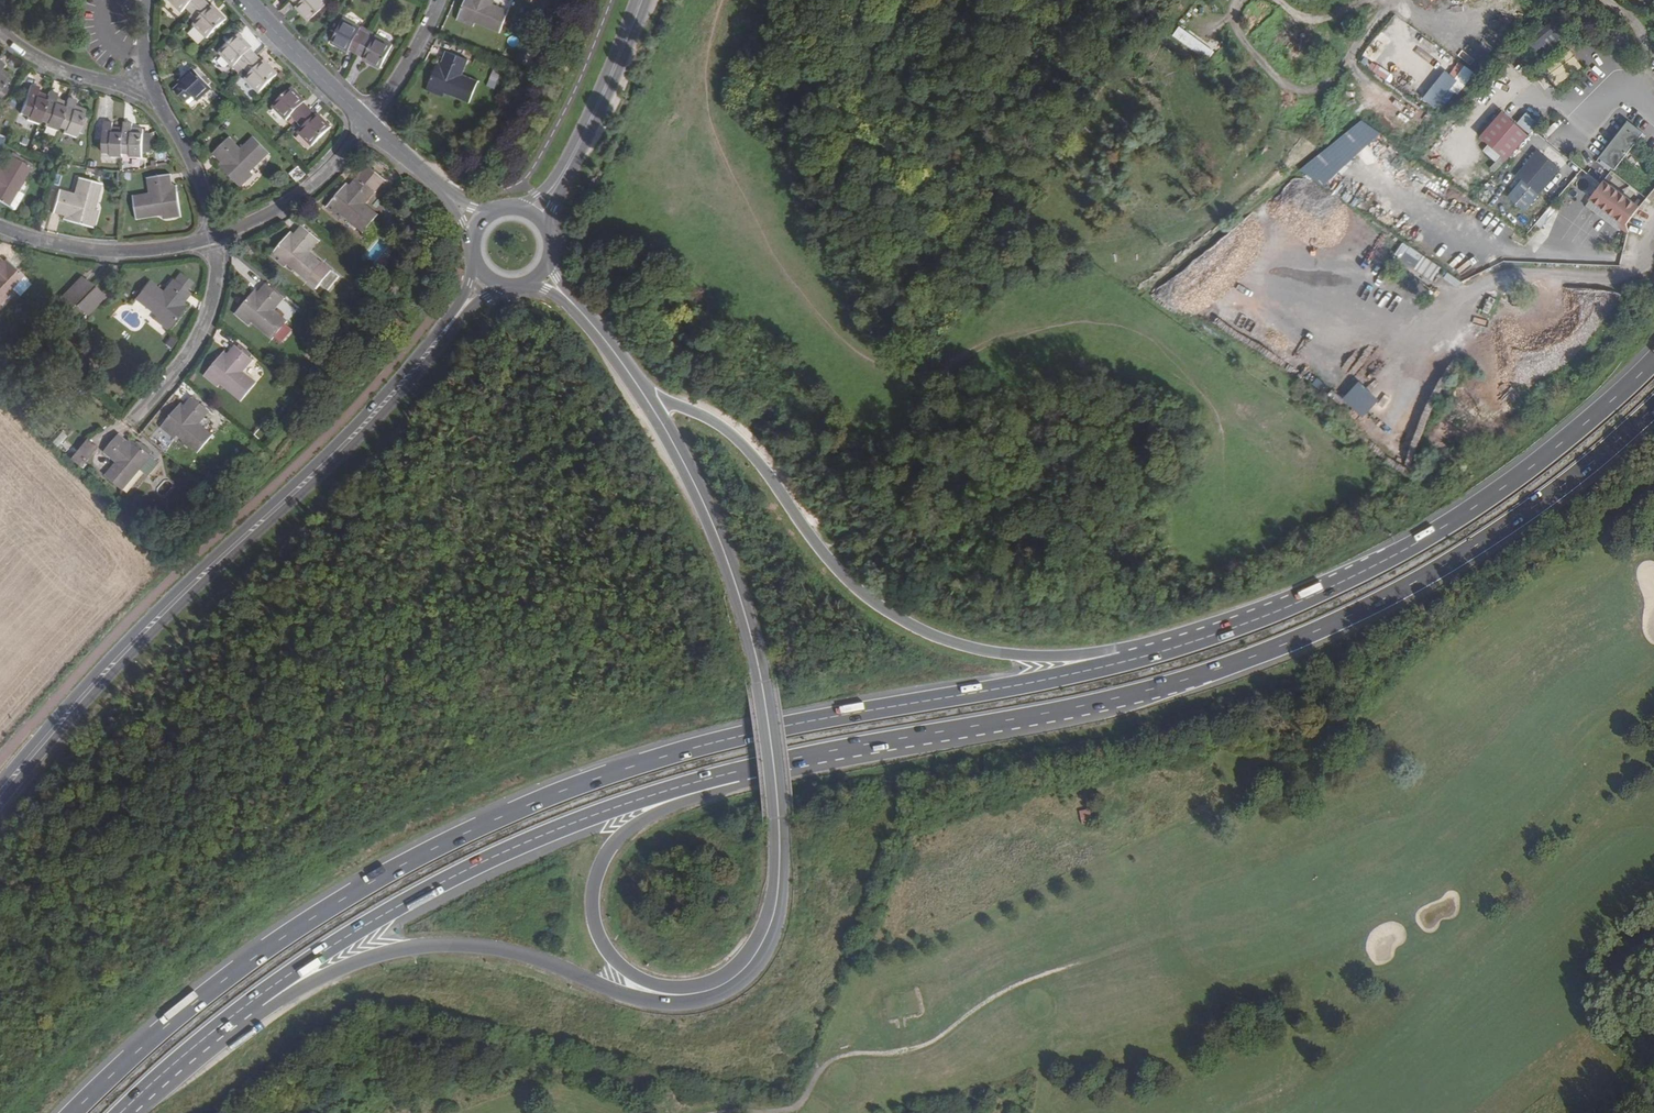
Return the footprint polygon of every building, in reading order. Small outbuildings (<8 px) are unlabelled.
[(188,9),(194,15),(207,2),(205,0),(170,0),(183,13),(188,9)] [(304,11),(303,13),(311,22),(330,4),(326,0),(294,0),(304,11)] [(461,15),(502,31),(508,14),(491,7),(494,0),(474,0),(467,0),(461,15)] [(496,0),(494,0),(491,7),(508,14),(509,11),(494,5),(496,0)] [(219,13),(218,14),(207,2),(194,15),(190,18),(196,23),(194,25),(208,38),(227,20),(219,13)] [(500,34),(502,31),(461,15),(458,21),(474,28),(476,24),(500,34)] [(1527,40),(1539,54),(1565,33),(1553,18),(1527,40)] [(359,54),(370,33),(343,21),(332,43),(342,48),(343,46),(359,54)] [(1183,41),(1206,58),(1213,49),(1190,32),(1183,41)] [(382,69),(394,46),(370,33),(359,54),(374,62),(373,64),(382,69)] [(247,43),(240,35),(220,53),(235,67),(239,63),(245,68),(258,56),(247,45),(247,43)] [(1542,70),(1555,87),(1581,66),(1568,49),(1542,70)] [(443,70),(450,53),(447,52),(440,68),(443,70)] [(440,68),(437,67),(430,85),(471,101),(477,84),(460,77),(467,60),(450,53),(443,70),(440,68)] [(271,67),(269,68),(258,56),(245,68),(251,74),(246,79),(261,93),(279,75),(271,67)] [(1462,83),(1471,69),(1454,59),(1445,72),(1462,83)] [(464,75),(470,61),(467,60),(460,77),(477,84),(479,81),(464,75)] [(0,62),(0,89),(2,86),(10,77),(1,70),(4,66),(0,62)] [(187,78),(174,90),(187,104),(194,98),(199,102),(212,89),(208,85),(202,79),(193,69),(185,76),(187,78)] [(494,70),(488,86),(495,89),(501,73),(494,70)] [(202,79),(208,85),(210,83),(205,76),(202,79)] [(27,120),(38,123),(39,120),(47,96),(37,93),(39,88),(30,85),(20,114),(28,116),(27,120)] [(470,104),(471,101),(430,85),(427,91),(444,98),(445,94),(470,104)] [(288,120),(292,116),(298,121),(310,110),(299,98),(300,97),(292,88),(274,107),(288,120)] [(57,130),(58,127),(66,103),(56,100),(58,95),(49,92),(47,96),(39,120),(46,123),(46,126),(57,130)] [(76,101),(68,98),(66,103),(58,127),(65,129),(63,133),(75,137),(85,110),(74,106),(76,101)] [(1503,159),(1527,135),(1499,109),(1476,134),(1503,159)] [(323,119),(322,121),(310,110),(298,121),(304,128),(300,132),(313,146),(332,128),(323,119)] [(1515,123),(1529,131),(1536,119),(1522,112),(1515,123)] [(274,119),(283,126),(287,120),(278,113),(274,119)] [(1300,164),(1316,185),(1378,138),(1363,117),(1300,164)] [(1625,148),(1640,130),(1624,117),(1595,152),(1612,165),(1618,158),(1620,161),(1628,151),(1625,148)] [(123,157),(123,154),(123,129),(114,129),(113,123),(105,122),(104,154),(111,154),(111,157),(123,157)] [(134,123),(124,123),(123,129),(123,154),(131,155),(130,158),(144,158),(145,129),(133,129),(134,123)] [(242,149),(231,139),(214,155),(227,169),(225,171),(242,188),(255,176),(252,173),(270,155),(253,138),(242,149)] [(1519,176),(1504,197),(1523,211),(1557,165),(1533,147),(1514,173),(1519,176)] [(0,170),(0,201),(13,208),(22,193),(17,191),(31,169),(11,157),(2,171),(0,170)] [(349,193),(371,168),(369,166),(347,191),(349,193)] [(300,167),(291,174),(299,182),(307,175),(300,167)] [(347,191),(344,189),(332,203),(366,231),(377,217),(363,205),(384,179),(371,168),(349,193),(347,191)] [(150,194),(134,196),(137,220),(164,216),(164,220),(181,217),(177,192),(174,192),(172,175),(148,179),(150,194)] [(1588,194),(1623,223),(1638,205),(1603,176),(1588,194)] [(73,195),(59,191),(53,214),(72,219),(71,222),(93,228),(98,212),(94,211),(101,185),(78,178),(73,195)] [(367,205),(387,182),(384,179),(363,205),(377,217),(379,215),(367,205)] [(364,233),(366,231),(332,203),(328,208),(341,220),(344,216),(364,233)] [(1539,226),(1555,210),(1550,205),(1534,222),(1539,226)] [(293,242),(305,228),(303,226),(291,240),(293,242)] [(291,240),(288,238),(276,252),(319,289),(331,275),(307,254),(319,240),(306,228),(293,242),(291,240)] [(312,254),(321,242),(319,240),(307,254),(331,275),(333,272),(312,254)] [(317,291),(319,289),(276,252),(272,257),(285,269),(288,265),(317,291)] [(1421,255),(1412,268),(1432,281),(1441,268),(1421,255)] [(0,259),(0,306),(14,292),(17,294),(28,282),(11,265),(9,267),(0,259)] [(1442,280),(1456,287),(1460,280),(1446,273),(1442,280)] [(83,275),(74,284),(83,293),(92,284),(83,275)] [(163,296),(175,281),(173,280),(163,292),(150,282),(148,284),(163,296)] [(150,312),(147,315),(162,327),(189,292),(175,281),(163,296),(148,284),(141,293),(139,291),(135,296),(137,298),(151,310),(150,312)] [(258,301),(270,287),(267,285),(255,299),(258,301)] [(255,299),(253,297),(241,311),(275,339),(286,325),(272,313),(283,298),(270,287),(258,301),(255,299)] [(96,288),(84,300),(87,303),(80,309),(89,317),(107,298),(96,288)] [(191,294),(189,292),(162,327),(167,331),(182,312),(180,309),(191,294)] [(151,310),(137,298),(135,300),(150,312),(151,310)] [(276,312),(286,301),(284,298),(272,313),(286,325),(288,322),(276,312)] [(87,303),(84,300),(77,306),(80,309),(87,303)] [(273,341),(275,339),(241,311),(237,317),(250,328),(253,324),(273,341)] [(226,362),(238,349),(236,346),(223,360),(226,362)] [(223,360),(221,358),(209,373),(243,401),(254,387),(240,374),(252,360),(238,348),(238,349),(226,362),(223,360)] [(244,374),(254,362),(252,360),(240,374),(254,387),(256,384),(244,374)] [(241,403),(243,401),(209,373),(205,378),(218,389),(221,386),(241,403)] [(1359,416),(1376,398),(1356,380),(1339,397),(1359,416)] [(183,413),(195,399),(193,397),(181,411),(183,413)] [(181,411),(178,409),(166,423),(199,451),(211,438),(196,425),(209,411),(195,399),(183,413),(181,411)] [(201,425),(211,413),(209,411),(196,425),(211,438),(213,435),(201,425)] [(197,454),(199,451),(166,423),(161,428),(174,440),(177,436),(197,454)] [(130,441),(121,433),(119,435),(133,447),(137,443),(132,438),(130,441)] [(122,488),(151,455),(137,443),(133,447),(119,435),(107,449),(121,461),(109,476),(122,488)] [(71,459),(80,466),(97,446),(88,439),(71,459)] [(116,462),(106,474),(109,476),(121,461),(107,449),(105,452),(116,462)] [(156,459),(151,455),(122,488),(125,491),(142,471),(144,473),(156,459)] [(1092,808),(1081,811),(1084,823),(1095,820),(1092,808)]
